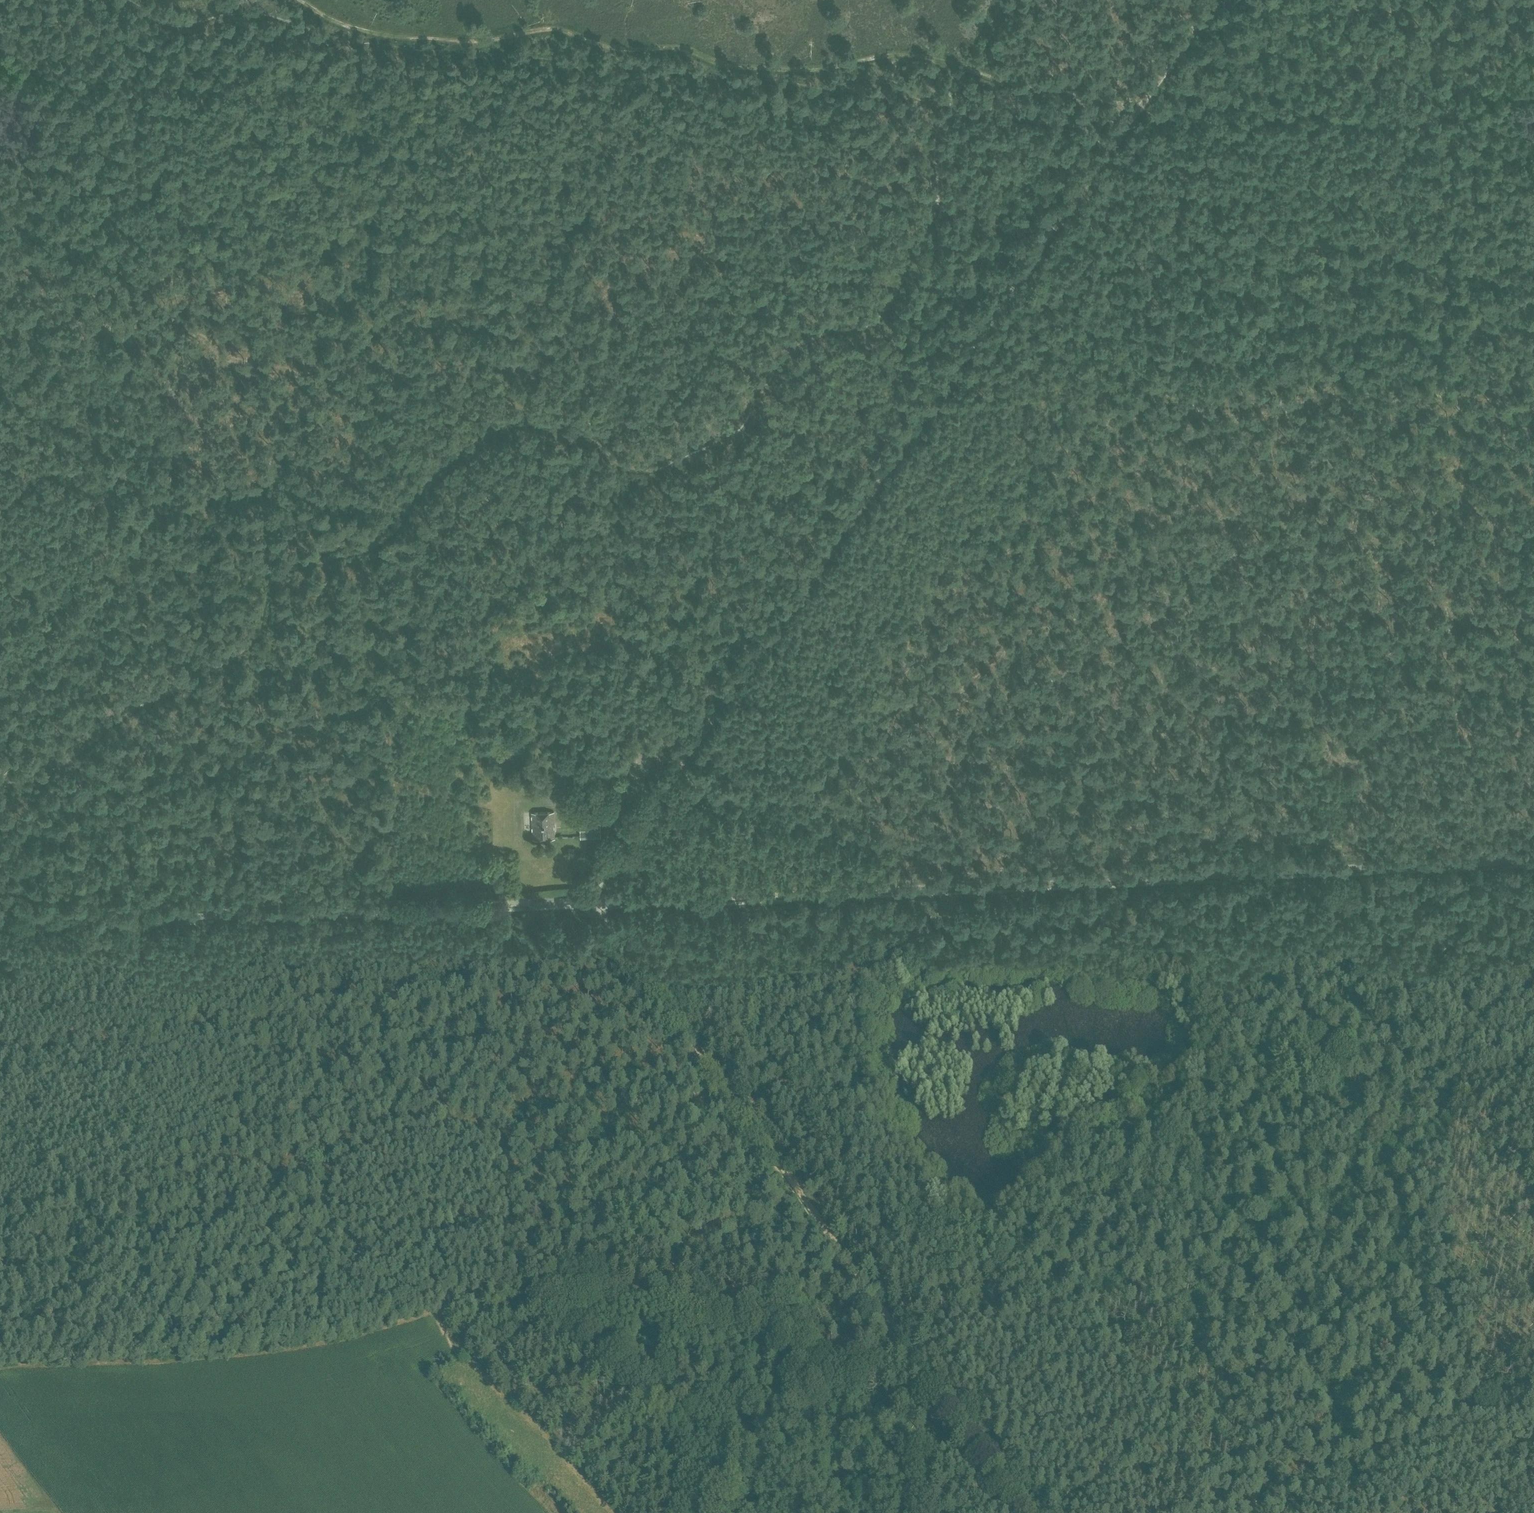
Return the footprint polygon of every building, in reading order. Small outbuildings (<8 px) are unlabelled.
[(427,698),(427,707),(446,706),(446,697),(427,698)] [(533,839),(555,838),(554,811),(532,812),(533,839)] [(581,838),(601,837),(600,816),(580,817),(581,838)]
